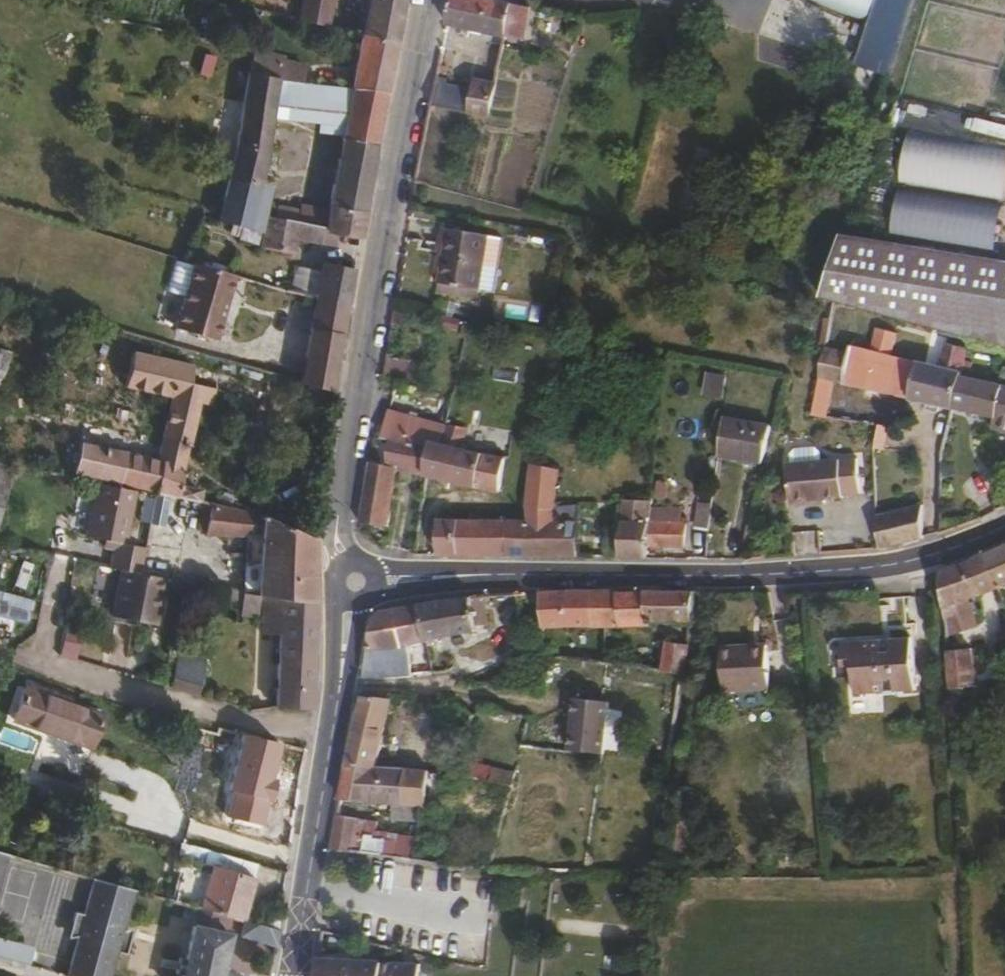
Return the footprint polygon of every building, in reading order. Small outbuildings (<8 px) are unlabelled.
[(337,0),(307,0),(305,18),(333,24),(337,0)] [(408,0),(373,0),(370,15),(404,21),(408,1),(408,0)] [(533,6),(505,0),(455,0),(450,23),(526,38),(533,6)] [(402,36),(404,21),(370,15),(367,31),(374,31),(402,36)] [(392,90),(402,36),(374,31),(367,31),(357,85),(392,90)] [(213,73),(219,54),(209,51),(204,71),(213,73)] [(309,78),(312,61),(284,57),(282,73),(284,74),(309,78)] [(278,112),(284,74),(282,73),(243,67),(238,95),(240,96),(248,97),(244,121),(241,138),(233,177),(265,183),(273,141),(278,112)] [(349,133),(357,85),(309,78),(284,74),(278,112),(324,120),(323,128),(349,133)] [(493,114),(498,84),(475,79),(473,88),(438,81),(434,101),(493,114)] [(371,208),(392,90),(357,85),(349,133),(336,204),(371,208)] [(244,121),(248,97),(240,96),(233,136),(241,138),(244,121)] [(269,211),(271,202),(273,203),(276,186),(265,183),(233,177),(223,218),(268,228),(271,212),(269,211)] [(302,218),(306,198),(283,194),(281,205),(273,203),(271,202),(269,211),(271,212),(302,218)] [(339,240),(341,227),(366,232),(371,208),(336,204),(333,224),(302,218),(271,212),(268,228),(265,242),(297,248),(300,232),(339,240)] [(844,226),(824,292),(1004,343),(1004,255),(844,226)] [(484,288),(493,234),(452,227),(443,281),(484,288)] [(498,290),(507,236),(493,234),(484,288),(498,290)] [(188,329),(205,263),(195,260),(179,326),(188,329)] [(353,300),(358,266),(328,260),(326,272),(322,293),(353,300)] [(219,337),(236,271),(205,263),(188,329),(219,337)] [(322,293),(326,272),(310,269),(306,289),(322,293)] [(482,299),(484,288),(443,281),(432,280),(431,290),(482,299)] [(342,361),(353,300),(322,293),(311,356),(342,361)] [(960,392),(964,377),(970,349),(948,344),(942,367),(895,356),(899,335),(879,329),(874,351),(853,347),(850,354),(828,349),(811,414),(827,417),(836,383),(956,409),(960,392)] [(191,380),(194,363),(135,350),(128,379),(164,388),(198,398),(188,450),(187,466),(202,401),(216,404),(220,386),(191,380)] [(337,389),(342,361),(311,356),(306,382),(337,389)] [(723,395),(727,371),(708,369),(704,392),(723,395)] [(964,377),(960,392),(956,409),(998,419),(995,430),(1004,432),(1004,386),(964,377)] [(183,485),(187,466),(188,450),(198,398),(164,388),(128,379),(127,386),(174,395),(161,458),(85,442),(78,471),(101,475),(158,487),(158,491),(181,496),(201,500),(202,498),(203,489),(183,485)] [(428,475),(434,439),(431,439),(435,419),(391,410),(386,437),(391,438),(387,465),(372,463),(363,521),(390,525),(398,470),(428,475)] [(767,460),(775,421),(728,416),(723,454),(767,460)] [(502,488),(506,464),(508,454),(466,445),(470,428),(450,425),(446,441),(434,439),(428,475),(502,488)] [(886,451),(889,428),(877,426),(874,449),(886,451)] [(526,465),(527,458),(508,454),(506,464),(520,467),(520,464),(526,465)] [(558,507),(564,466),(538,460),(532,506),(558,507)] [(863,496),(861,460),(791,463),(792,502),(797,503),(797,506),(814,505),(814,501),(828,500),(847,499),(846,497),(863,496)] [(14,466),(0,462),(0,502),(6,503),(14,466)] [(132,542),(141,488),(101,481),(90,534),(108,537),(120,540),(118,547),(116,562),(119,563),(144,568),(148,545),(132,542)] [(318,595),(318,537),(269,516),(233,504),(211,499),(202,498),(201,500),(181,496),(176,525),(208,532),(263,534),(261,589),(268,590),(286,592),(318,595)] [(683,522),(685,508),(655,506),(655,501),(627,498),(622,556),(650,556),(651,543),(669,544),(686,545),(689,522),(683,522)] [(528,519),(530,505),(506,505),(506,518),(513,518),(528,519)] [(581,555),(583,512),(571,511),(570,520),(558,519),(558,507),(532,506),(530,519),(528,519),(513,518),(512,554),(581,555)] [(925,538),(925,506),(880,517),(876,552),(925,538)] [(512,554),(513,518),(506,518),(443,518),(441,553),(512,554)] [(118,547),(120,540),(108,537),(107,545),(118,547)] [(987,552),(999,585),(1004,583),(1004,545),(987,552)] [(999,585),(987,552),(944,570),(946,615),(956,611),(953,603),(967,598),(999,585)] [(155,619),(163,571),(144,568),(119,563),(110,609),(155,619)] [(25,630),(35,598),(0,588),(0,622),(25,630)] [(695,620),(694,591),(650,590),(649,592),(618,591),(618,589),(595,590),(595,626),(650,625),(651,620),(695,620)] [(283,628),(286,592),(268,590),(266,625),(283,628)] [(595,626),(595,590),(517,591),(520,627),(595,626)] [(315,706),(323,596),(318,595),(286,592),(283,628),(278,704),(315,706)] [(488,621),(484,593),(470,594),(422,602),(428,638),(449,632),(477,629),(476,623),(488,621)] [(977,622),(967,598),(953,603),(956,611),(946,615),(948,634),(977,622)] [(428,638),(422,602),(380,609),(375,614),(365,674),(400,674),(410,673),(411,643),(428,638)] [(915,690),(912,636),(844,640),(845,656),(856,655),(857,666),(858,693),(915,690)] [(687,674),(691,644),(666,641),(661,671),(687,674)] [(770,651),(769,643),(751,644),(751,652),(770,651)] [(772,687),(770,651),(751,652),(751,644),(723,646),(726,690),(772,687)] [(977,686),(975,651),(974,648),(948,650),(951,688),(977,686)] [(198,693),(204,654),(175,649),(169,684),(198,693)] [(857,666),(856,655),(845,656),(846,666),(857,666)] [(87,773),(107,712),(28,685),(17,716),(57,730),(47,759),(87,773)] [(378,763),(393,704),(410,706),(411,699),(365,694),(354,730),(349,760),(378,763)] [(605,703),(570,699),(564,749),(599,753),(605,703)] [(284,743),(246,735),(233,792),(271,801),(275,801),(280,780),(276,779),(284,743)] [(514,787),(518,771),(468,759),(465,775),(514,787)] [(405,803),(408,766),(378,763),(349,760),(343,797),(395,803),(393,818),(422,821),(424,805),(405,803)] [(424,805),(426,768),(408,766),(405,803),(424,805)] [(271,801),(233,792),(227,817),(266,826),(271,801)] [(375,852),(377,836),(357,833),(359,816),(340,813),(335,848),(354,851),(355,849),(375,852)] [(417,858),(421,834),(392,830),(389,854),(417,858)] [(256,875),(260,862),(212,848),(208,862),(256,875)] [(15,853),(0,849),(0,905),(15,853)] [(244,919),(256,875),(208,862),(180,854),(177,867),(185,871),(178,900),(199,906),(222,913),(244,919)] [(129,927),(140,889),(102,878),(91,912),(82,910),(78,921),(86,929),(84,938),(72,975),(115,975),(121,953),(131,955),(134,944),(126,937),(129,927)] [(233,933),(219,929),(222,913),(199,906),(185,975),(223,975),(233,933)] [(249,937),(253,922),(246,920),(242,935),(249,937)] [(84,938),(86,929),(78,921),(74,937),(84,938)] [(279,946),(281,929),(253,922),(249,937),(279,946)] [(134,944),(139,926),(129,927),(126,937),(134,944)] [(349,951),(351,941),(335,938),(333,947),(349,951)] [(422,962),(322,956),(320,975),(421,975),(422,962)]
